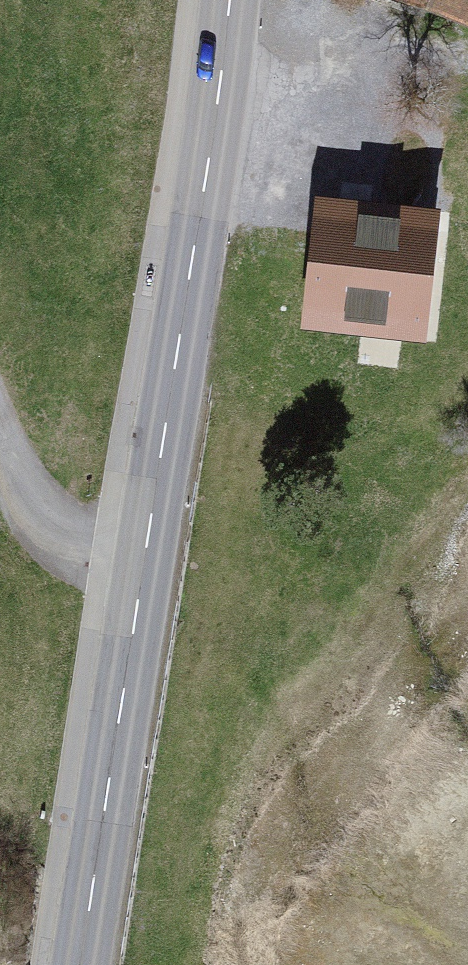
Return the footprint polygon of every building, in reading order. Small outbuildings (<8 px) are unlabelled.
[(441,200),(314,186),(298,325),(426,339),(441,200)]
